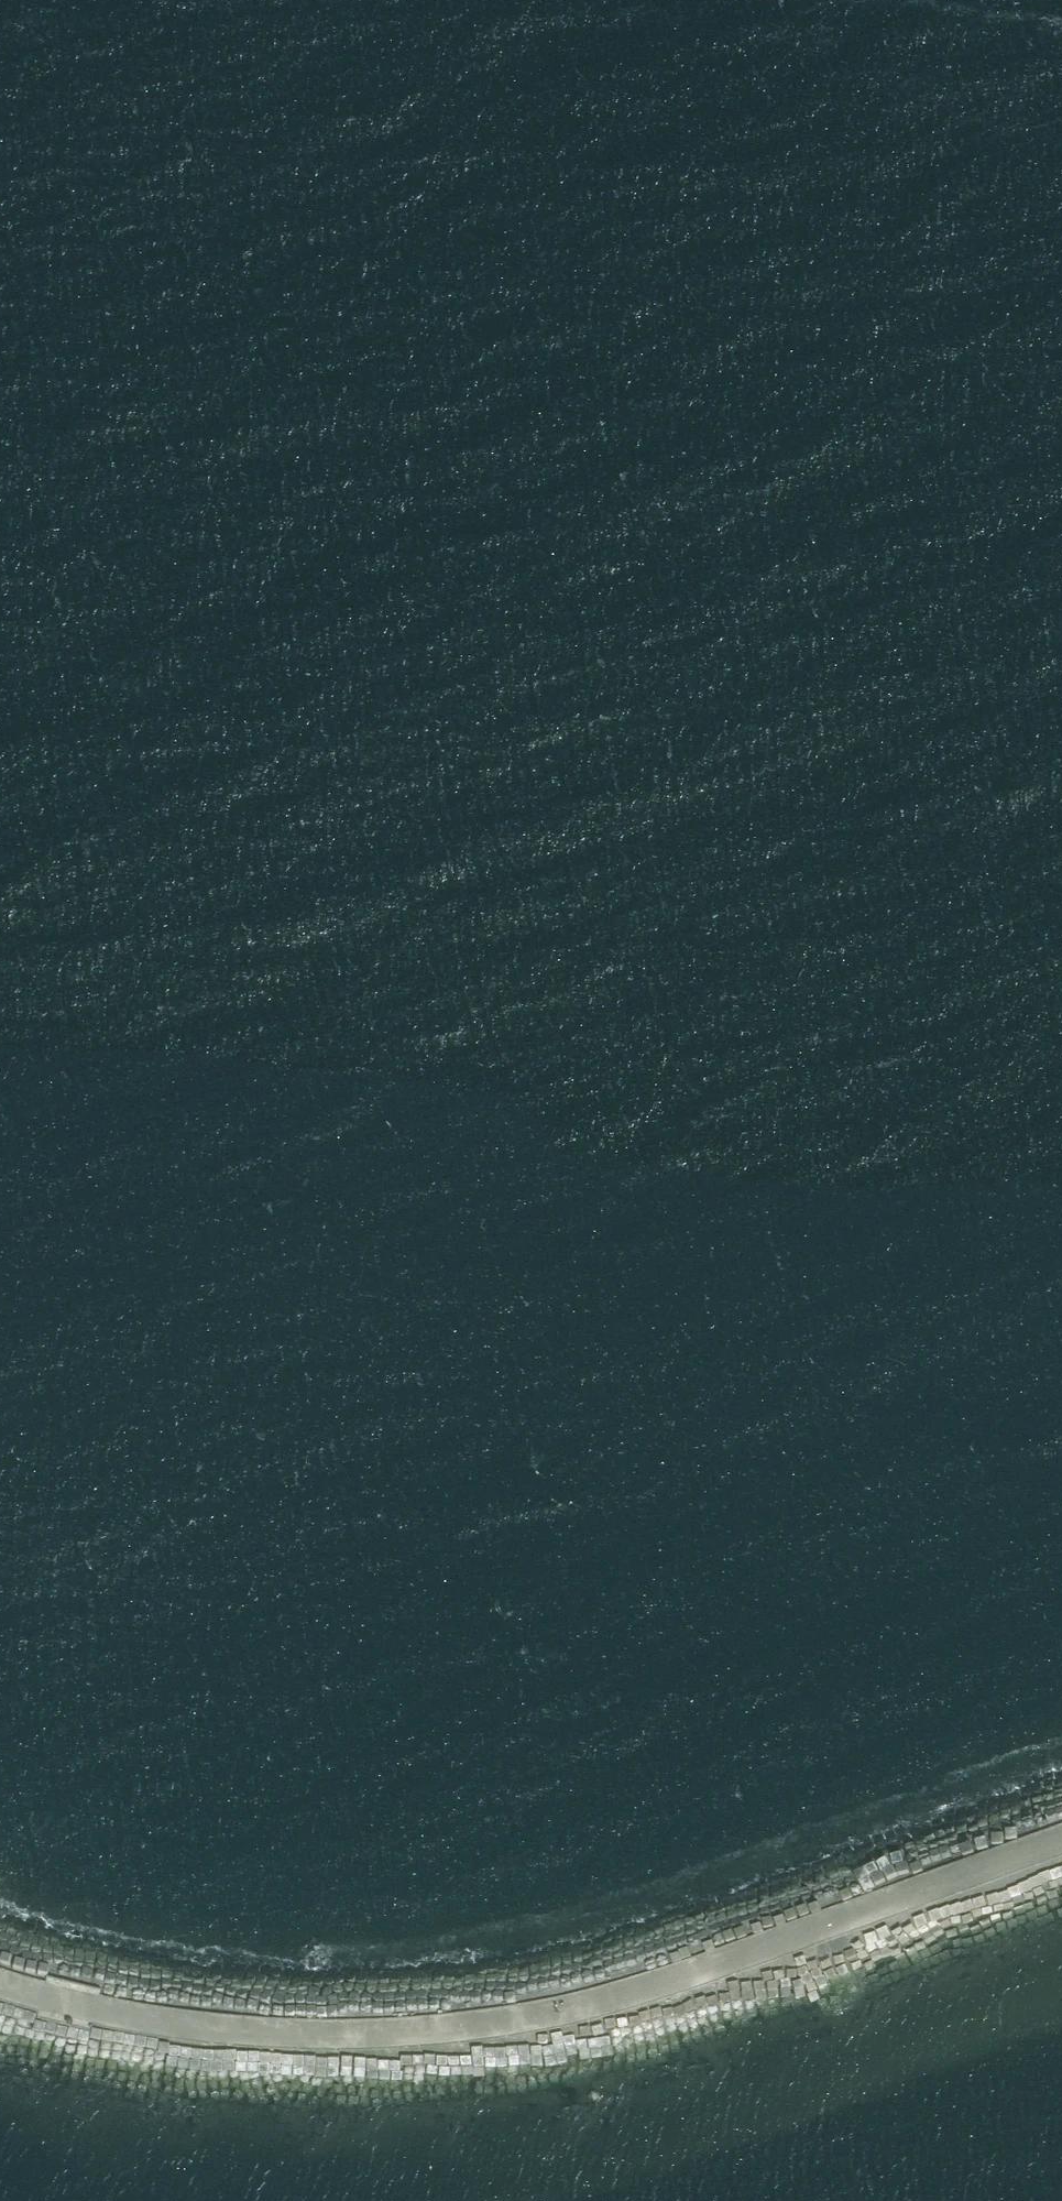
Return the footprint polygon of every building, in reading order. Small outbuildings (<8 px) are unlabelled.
[(1037,1799),(1031,1827),(1036,1828),(1039,1813),(1061,1818),(1061,1785),(1056,1784),(1052,1802),(1037,1799)]
